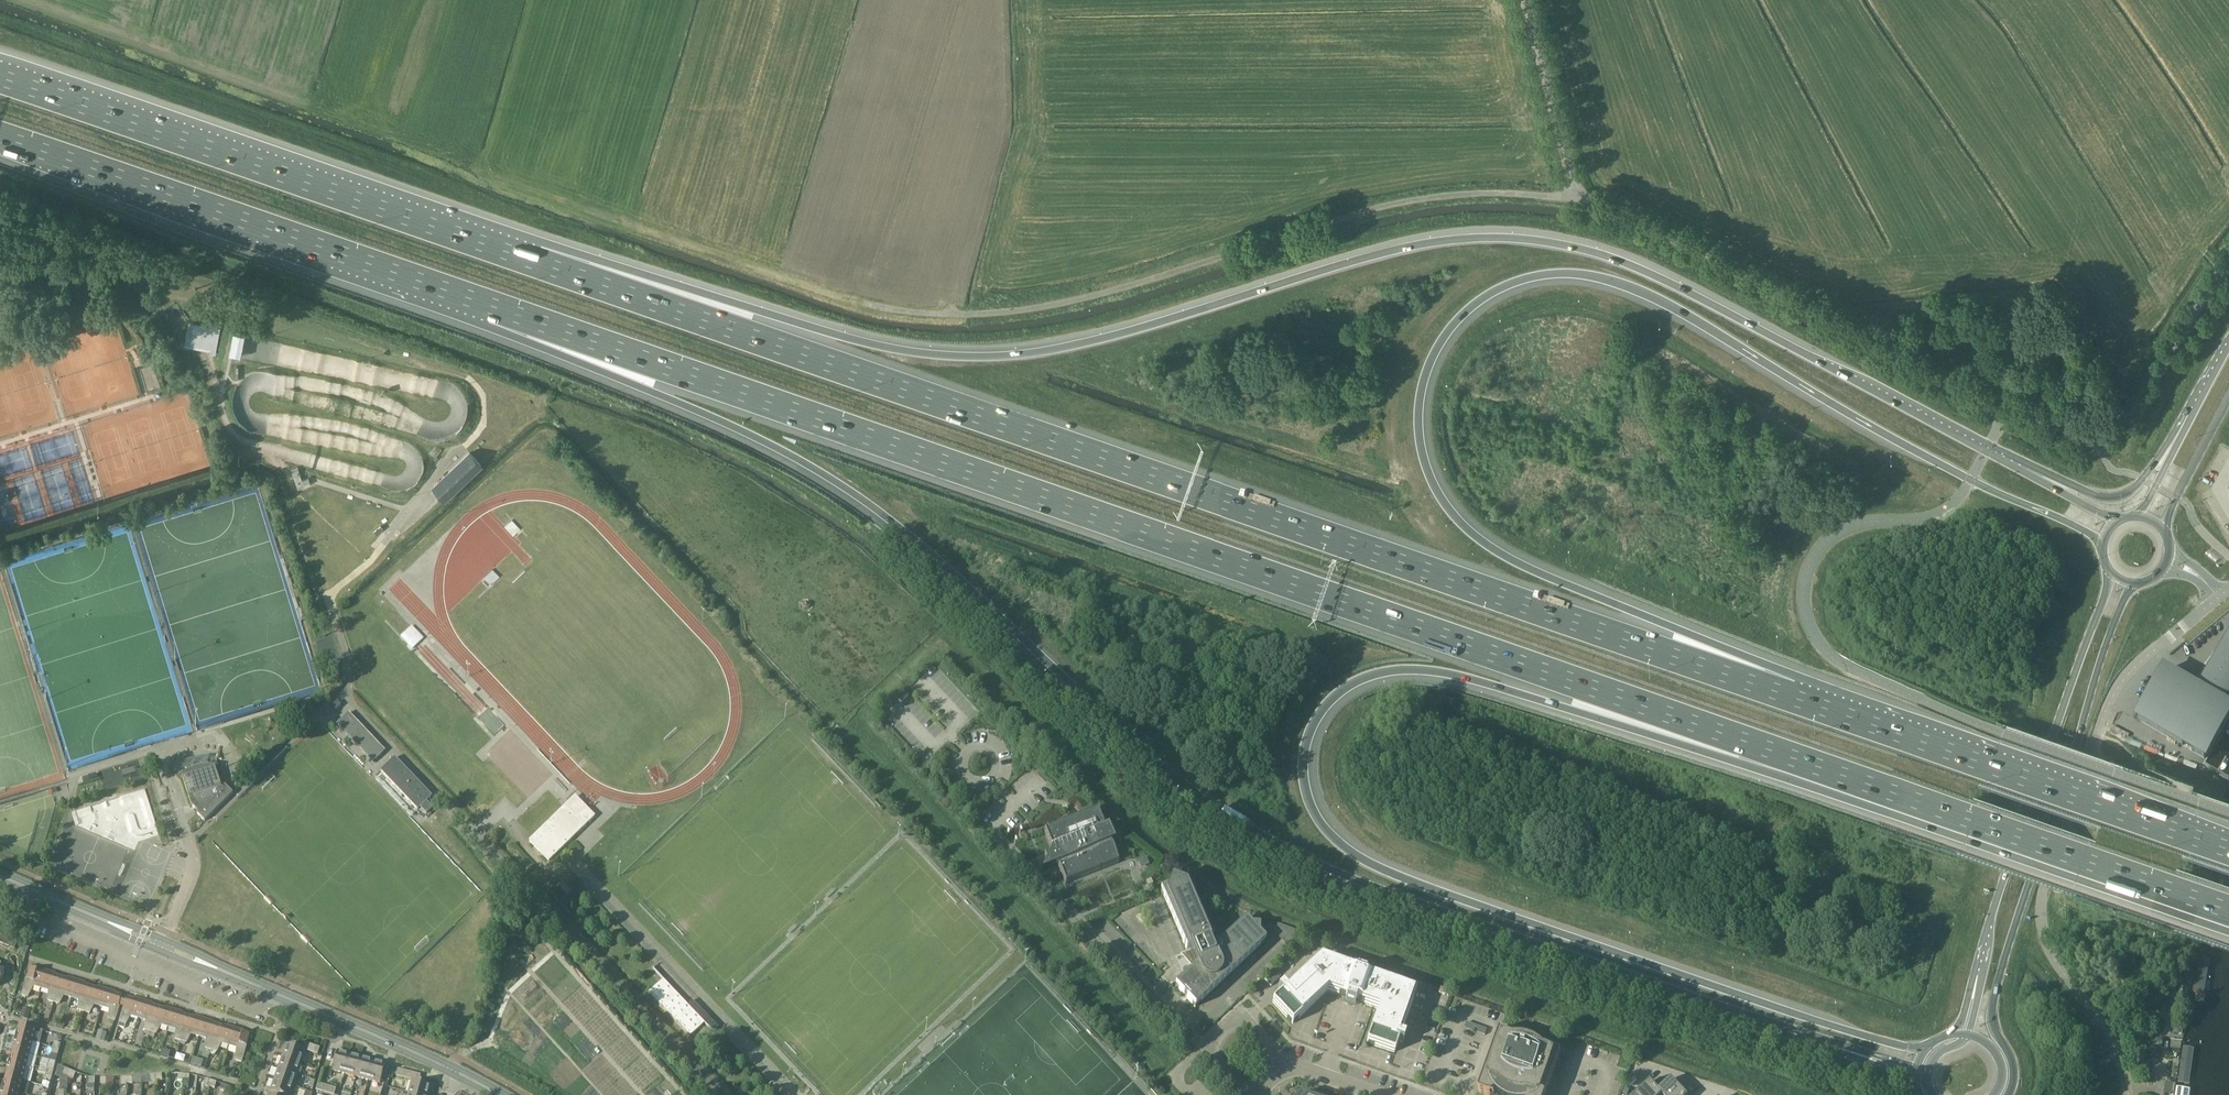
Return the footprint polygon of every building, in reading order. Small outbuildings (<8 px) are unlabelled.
[(145,353),(140,345),(131,350),(136,359),(145,353)] [(470,453),(433,488),(445,499),(481,464),(470,453)] [(292,472),(296,486),(303,484),(299,470),(292,472)] [(2204,758),(2228,715),(2228,709),(2224,706),(2228,698),(2228,634),(2196,690),(2164,671),(2136,718),(2204,758)] [(341,705),(337,701),(330,708),(333,712),(341,705)] [(385,751),(349,712),(337,723),(373,762),(385,751)] [(426,802),(432,796),(395,757),(394,757),(395,758),(381,771),(380,771),(418,810),(420,808),(426,814),(433,808),(426,802)] [(221,786),(219,782),(215,767),(208,766),(201,767),(194,770),(188,773),(182,778),(191,805),(192,805),(198,811),(196,813),(204,821),(233,793),(225,785),(221,786)] [(2214,778),(2228,786),(2228,778),(2217,772),(2214,778)] [(89,777),(82,778),(84,783),(85,783),(90,781),(90,780),(98,778),(97,776),(96,773),(88,776),(89,777)] [(575,797),(564,808),(529,841),(549,862),(594,818),(575,797)] [(1066,884),(1119,863),(1111,845),(1115,843),(1109,827),(1105,829),(1098,810),(1045,831),(1052,849),(1042,872),(1058,866),(1066,884)] [(1195,1007),(1266,941),(1260,935),(1260,926),(1252,926),(1246,920),(1214,949),(1210,940),(1213,938),(1188,879),(1180,882),(1172,879),(1169,887),(1161,890),(1187,950),(1190,949),(1197,966),(1175,986),(1195,1007)] [(18,941),(0,934),(0,942),(15,948),(18,941)] [(2198,953),(2192,992),(2205,994),(2211,955),(2198,953)] [(1401,1035),(1416,991),(1321,957),(1286,990),(1283,986),(1278,990),(1281,994),(1273,1002),(1293,1023),(1328,991),(1348,998),(1347,1002),(1354,1005),(1355,1001),(1379,1009),(1367,1043),(1395,1052),(1399,1041),(1403,1043),(1405,1037),(1401,1035)] [(34,986),(41,988),(47,971),(38,968),(37,970),(31,968),(23,995),(28,997),(34,986)] [(49,1000),(54,1002),(61,977),(55,976),(56,974),(47,971),(41,988),(50,991),(49,1000)] [(64,995),(72,997),(77,980),(68,977),(67,979),(61,977),(54,1002),(60,1003),(64,995)] [(687,1005),(663,979),(661,981),(649,993),(690,1037),(705,1023),(704,1023),(687,1005)] [(79,1009),(84,1011),(92,987),(86,985),(86,983),(77,980),(72,997),(80,1000),(79,1009)] [(94,1004),(102,1007),(108,989),(98,987),(98,989),(92,987),(84,1011),(90,1013),(94,1004)] [(1449,996),(1451,991),(1441,987),(1439,992),(1449,996)] [(2178,987),(2176,1001),(2186,1002),(2188,989),(2178,987)] [(108,989),(102,1007),(110,1009),(109,1018),(115,1020),(122,996),(116,994),(117,992),(108,989)] [(130,1015),(138,1017),(143,1000),(134,998),(134,1000),(128,998),(120,1022),(126,1024),(130,1015)] [(153,1003),(143,1000),(138,1017),(146,1020),(145,1029),(151,1031),(158,1007),(152,1005),(153,1003)] [(692,1000),(687,1005),(704,1023),(705,1023),(713,1032),(718,1028),(709,1018),(692,1000)] [(164,1009),(158,1007),(151,1031),(156,1033),(161,1024),(169,1027),(174,1010),(165,1007),(164,1009)] [(183,1012),(174,1010),(169,1027),(177,1029),(176,1039),(181,1040),(188,1016),(182,1014),(183,1012)] [(194,1018),(188,1016),(181,1040),(187,1042),(191,1033),(199,1036),(204,1019),(195,1016),(194,1018)] [(213,1022),(204,1019),(199,1036),(207,1038),(206,1048),(211,1050),(219,1025),(213,1024),(213,1022)] [(20,1024),(16,1037),(33,1042),(36,1029),(20,1024)] [(225,1027),(219,1025),(211,1050),(217,1051),(221,1043),(229,1045),(235,1028),(225,1025),(225,1027)] [(244,1031),(235,1028),(229,1045),(237,1048),(236,1060),(241,1061),(249,1035),(243,1033),(244,1031)] [(1514,1040),(1512,1036),(1513,1035),(1500,1030),(1479,1091),(1490,1094),(1491,1094),(1496,1092),(1496,1093),(1498,1094),(1546,1094),(1561,1052),(1549,1048),(1549,1049),(1544,1051),(1543,1049),(1542,1048),(1540,1047),(1538,1045),(1536,1044),(1535,1043),(1531,1042),(1529,1041),(1527,1041),(1524,1040),(1522,1040),(1518,1040),(1514,1040)] [(30,1054),(33,1042),(16,1037),(13,1050),(30,1054)] [(2161,1040),(2149,1040),(2149,1060),(2158,1060),(2158,1049),(2161,1049),(2161,1040)] [(2181,1041),(2171,1040),(2170,1048),(2180,1049),(2181,1041)] [(306,1050),(304,1050),(299,1048),(286,1044),(282,1055),(302,1062),(306,1050)] [(2178,1081),(2189,1082),(2194,1045),(2183,1044),(2178,1081)] [(26,1067),(30,1054),(13,1050),(10,1063),(26,1067)] [(344,1073),(350,1053),(338,1050),(332,1070),(344,1073)] [(356,1076),(361,1057),(350,1053),(344,1073),(356,1076)] [(278,1067),(298,1074),(302,1062),(282,1055),(278,1067)] [(368,1079),(373,1060),(361,1057),(356,1076),(368,1079)] [(45,1072),(46,1073),(53,1074),(56,1062),(50,1060),(48,1067),(40,1066),(39,1071),(45,1072)] [(385,1063),(373,1060),(368,1079),(380,1083),(385,1063)] [(23,1080),(26,1067),(10,1063),(6,1076),(23,1080)] [(58,1065),(55,1076),(61,1079),(67,1082),(68,1080),(68,1076),(63,1074),(66,1068),(58,1065)] [(274,1079),(294,1086),(298,1074),(278,1067),(274,1079)] [(3,1089),(20,1093),(23,1080),(6,1076),(3,1089)] [(274,1079),(270,1090),(283,1094),(290,1094),(294,1086),(274,1079)] [(1659,1090),(1660,1092),(1660,1093),(1661,1094),(1687,1094),(1673,1081),(1671,1079),(1659,1090)] [(414,1080),(411,1080),(408,1092),(420,1094),(428,1094),(431,1085),(418,1082),(414,1080)] [(1659,1090),(1650,1081),(1649,1082),(1636,1094),(1661,1094),(1660,1093),(1660,1092),(1659,1090)] [(220,1089),(221,1090),(234,1094),(236,1088),(222,1083),(220,1089)] [(2166,1083),(2164,1093),(2174,1094),(2176,1085),(2166,1083)] [(2190,1087),(2177,1085),(2176,1094),(2189,1094),(2190,1087)]
